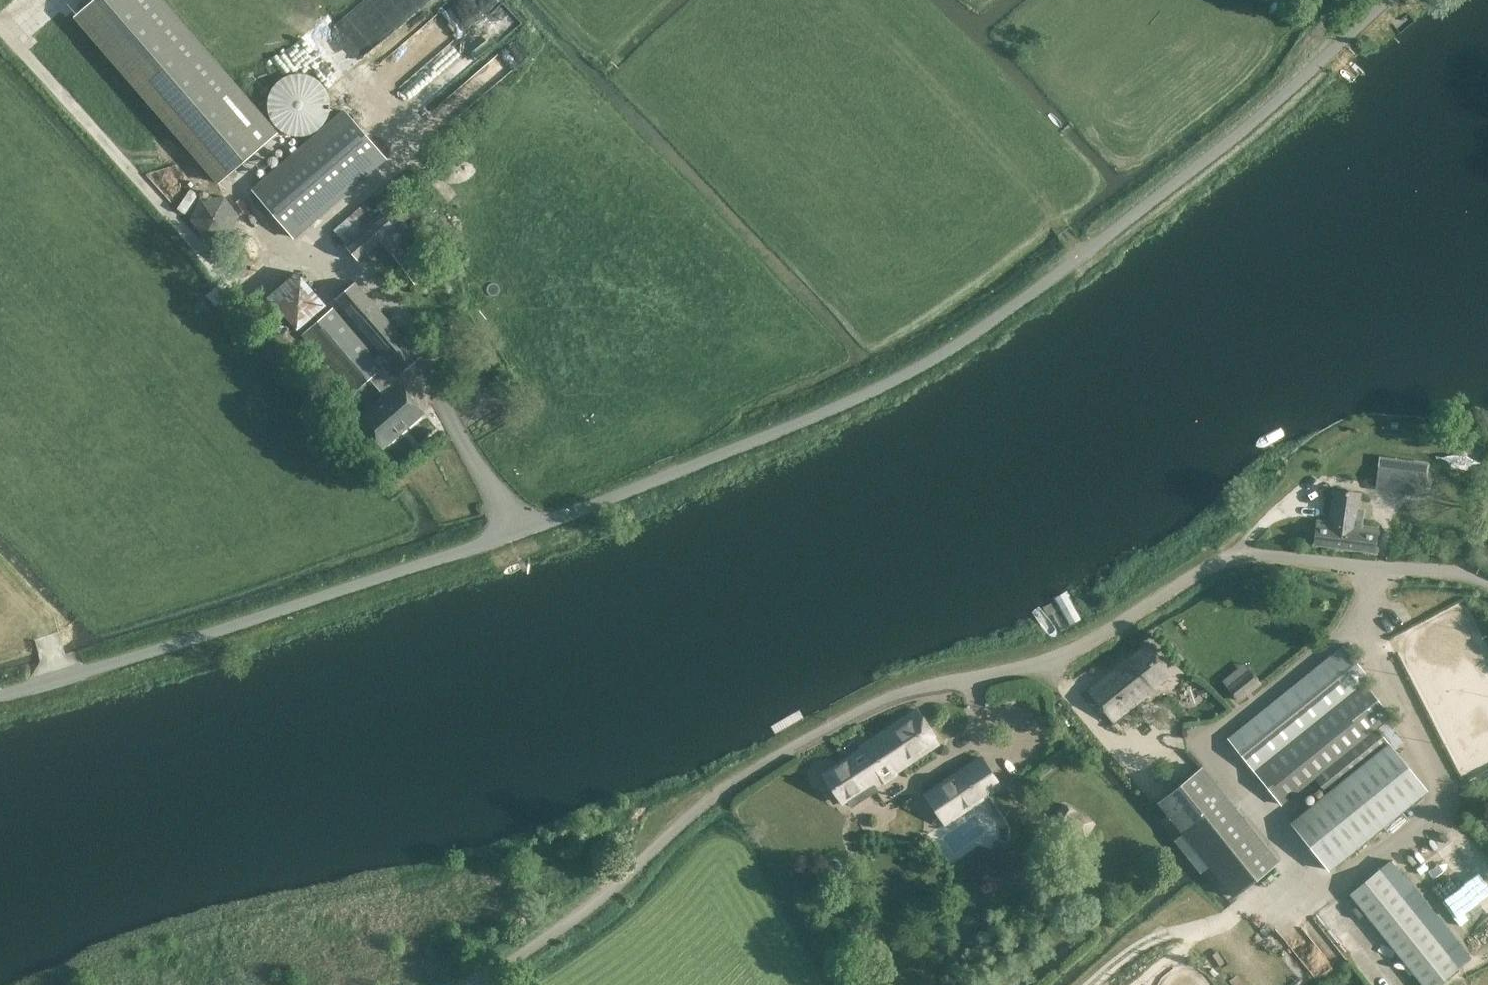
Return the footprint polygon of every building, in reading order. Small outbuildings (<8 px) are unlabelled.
[(220,188),(278,132),(163,0),(97,0),(73,20),(220,188)] [(372,75),(391,99),(397,95),(410,112),(431,96),(522,25),(502,0),(467,0),(372,75)] [(505,74),(531,56),(520,40),(494,59),(505,74)] [(326,102),(325,95),(323,90),(321,85),(317,81),(312,77),(307,75),(301,73),(295,73),(285,76),(281,78),(276,82),(273,86),(270,92),(269,97),(269,103),(270,109),(272,114),(274,118),(279,124),(284,127),(288,129),(293,130),(299,130),(309,128),(317,122),(321,118),(324,113),(325,108),(326,102)] [(345,111),(254,190),(296,238),(388,160),(345,111)] [(235,233),(236,196),(198,195),(197,232),(235,233)] [(394,255),(415,286),(439,269),(414,232),(413,233),(405,223),(397,228),(384,215),(343,250),(356,264),(380,244),(390,256),(394,255)] [(296,278),(268,303),(297,336),(325,311),(296,278)] [(382,354),(397,369),(400,374),(420,357),(357,283),(337,300),(382,354)] [(333,309),(304,334),(354,394),(371,380),(373,383),(385,372),(382,368),(375,360),(333,309)] [(424,414),(383,367),(382,368),(385,372),(373,383),(383,393),(382,402),(361,420),(384,447),(424,414)] [(1418,497),(1421,471),(1389,467),(1386,492),(1418,497)] [(1357,525),(1360,494),(1334,491),(1330,522),(1317,521),(1315,545),(1375,553),(1378,528),(1357,525)] [(1081,620),(1067,592),(1055,598),(1069,626),(1081,620)] [(1113,722),(1173,675),(1149,644),(1089,691),(1113,722)] [(1427,791),(1376,728),(1388,719),(1362,685),(1368,681),(1342,648),(1229,739),(1282,804),(1315,779),(1327,794),(1291,823),(1329,869),(1427,791)] [(1249,669),(1226,687),(1236,700),(1259,682),(1249,669)] [(802,709),(773,725),(778,733),(807,717),(802,709)] [(873,787),(938,744),(918,713),(825,775),(842,802),(846,799),(851,806),(875,790),(873,787)] [(1001,786),(982,758),(938,787),(957,815),(1001,786)] [(1235,896),(1278,861),(1202,767),(1159,803),(1235,896)] [(1090,837),(1099,823),(1065,802),(1054,820),(1067,828),(1068,828),(1070,829),(1072,826),(1090,837)] [(1458,938),(1445,949),(1404,896),(1413,888),(1390,861),(1351,893),(1427,984),(1435,984),(1471,955),(1458,938)]
